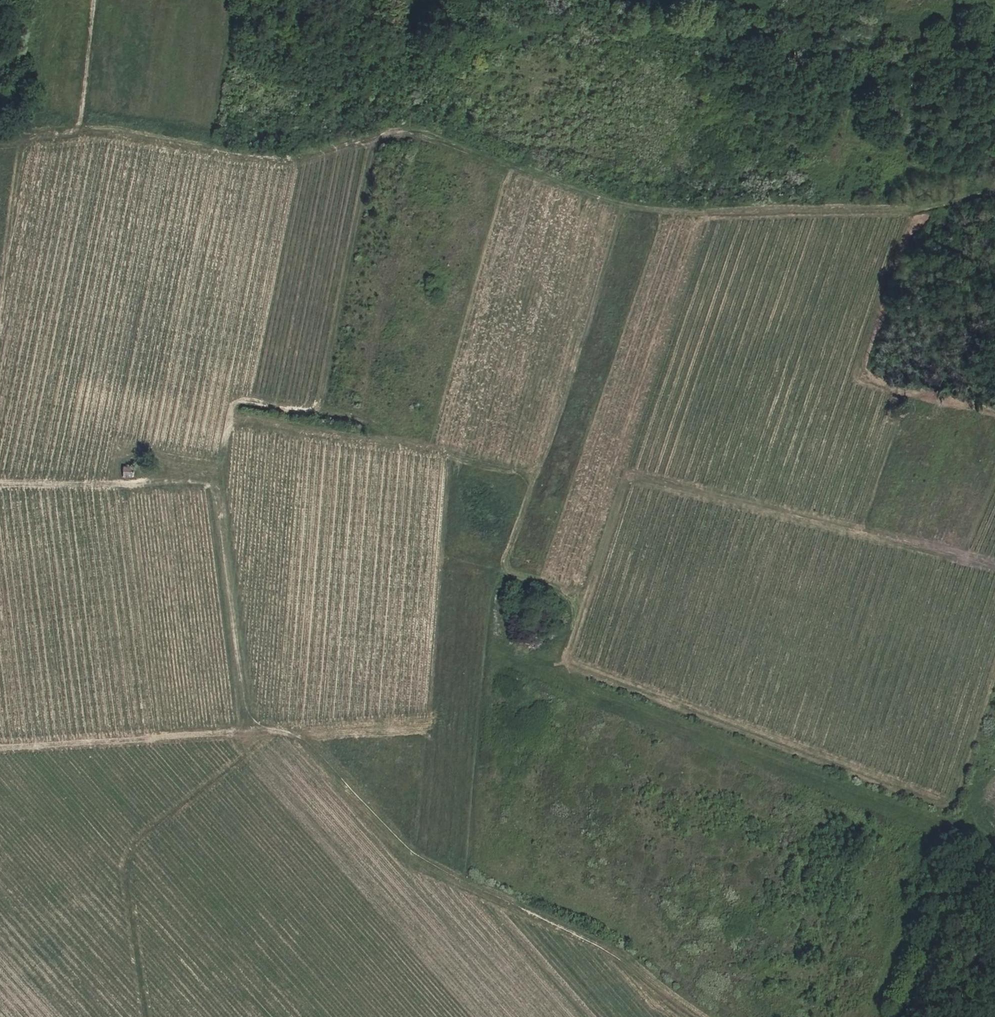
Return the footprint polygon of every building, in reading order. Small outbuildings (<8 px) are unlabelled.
[(133,466),(122,467),(122,478),(134,477),(133,466)]
